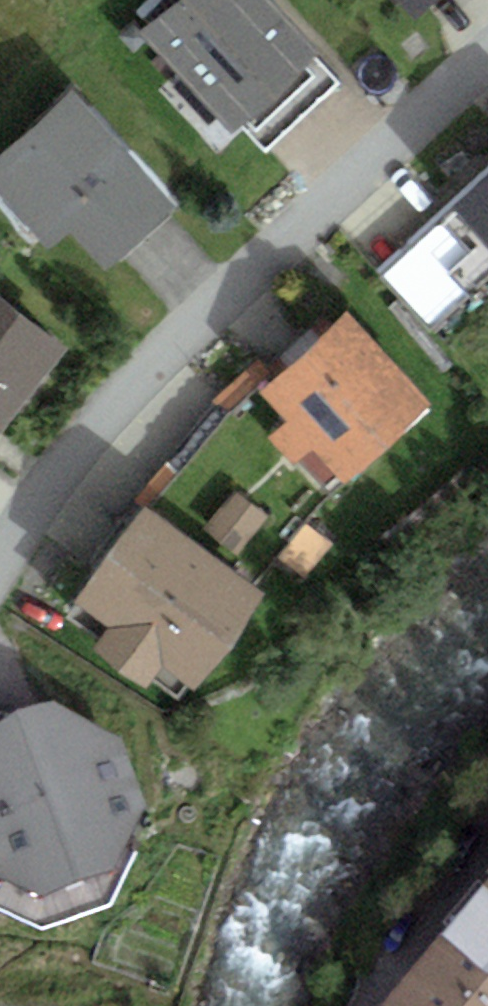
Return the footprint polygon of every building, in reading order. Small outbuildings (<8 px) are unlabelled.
[(271,0),(175,0),(138,35),(233,136),(241,128),(265,153),(340,84),(316,59),(321,53),(271,0)] [(419,19),(439,0),(402,0),(419,19)] [(72,91),(0,157),(0,199),(50,253),(72,232),(109,273),(180,208),(72,91)] [(454,203),(376,271),(428,330),(487,278),(487,169),(454,203)] [(66,348),(0,300),(0,437),(66,348)] [(430,403),(347,311),(260,389),(289,422),(337,475),(343,481),(430,403)] [(319,492),(337,475),(289,422),(270,439),(319,492)] [(205,528),(237,555),(268,519),(236,492),(205,528)] [(265,596),(144,505),(75,597),(114,626),(95,652),(141,687),(161,661),(196,687),(265,596)] [(281,558),(305,579),(332,545),(308,524),(281,558)] [(0,720),(0,877),(43,897),(113,876),(152,806),(124,741),(51,698),(0,720)] [(387,1005),(487,1005),(487,876),(383,1003),(387,1005)]
